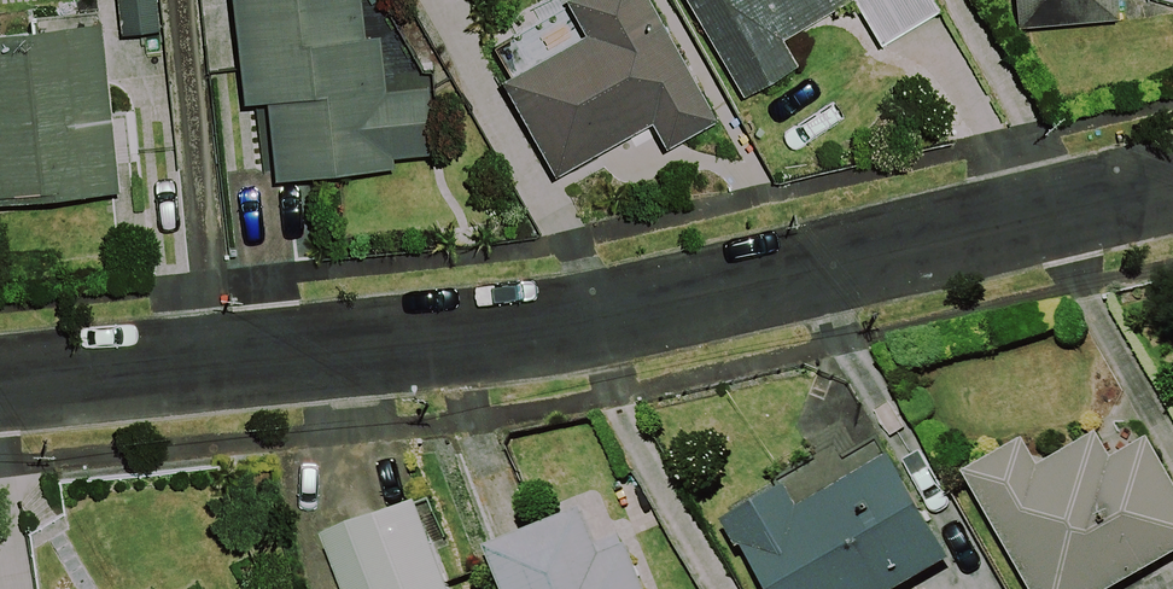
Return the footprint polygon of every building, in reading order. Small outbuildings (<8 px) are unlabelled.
[(122,34),(162,29),(158,0),(117,0),(122,34)] [(435,153),(428,87),(386,91),(380,35),(365,36),(362,0),(233,0),(244,105),(267,103),(275,181),(395,168),(394,158),(435,153)] [(650,0),(567,0),(586,35),(501,81),(553,177),(653,123),(667,149),(716,123),(650,0)] [(745,99),(799,66),(783,40),(850,0),(686,0),(745,99)] [(882,46),(941,11),(934,0),(855,0),(882,46)] [(1018,28),(1120,19),(1118,0),(1016,0),(1018,28)] [(0,34),(0,205),(119,192),(101,23),(0,34)] [(1172,549),(1172,483),(1145,434),(1109,454),(1095,428),(1035,461),(1021,434),(960,468),(1028,588),(1101,588),(1172,549)] [(884,451),(795,504),(781,481),(718,518),(735,544),(737,543),(764,588),(890,588),(946,556),(884,451)] [(412,496),(319,531),(341,588),(447,588),(412,496)] [(579,504),(481,542),(499,588),(642,588),(623,541),(598,551),(579,504)]
